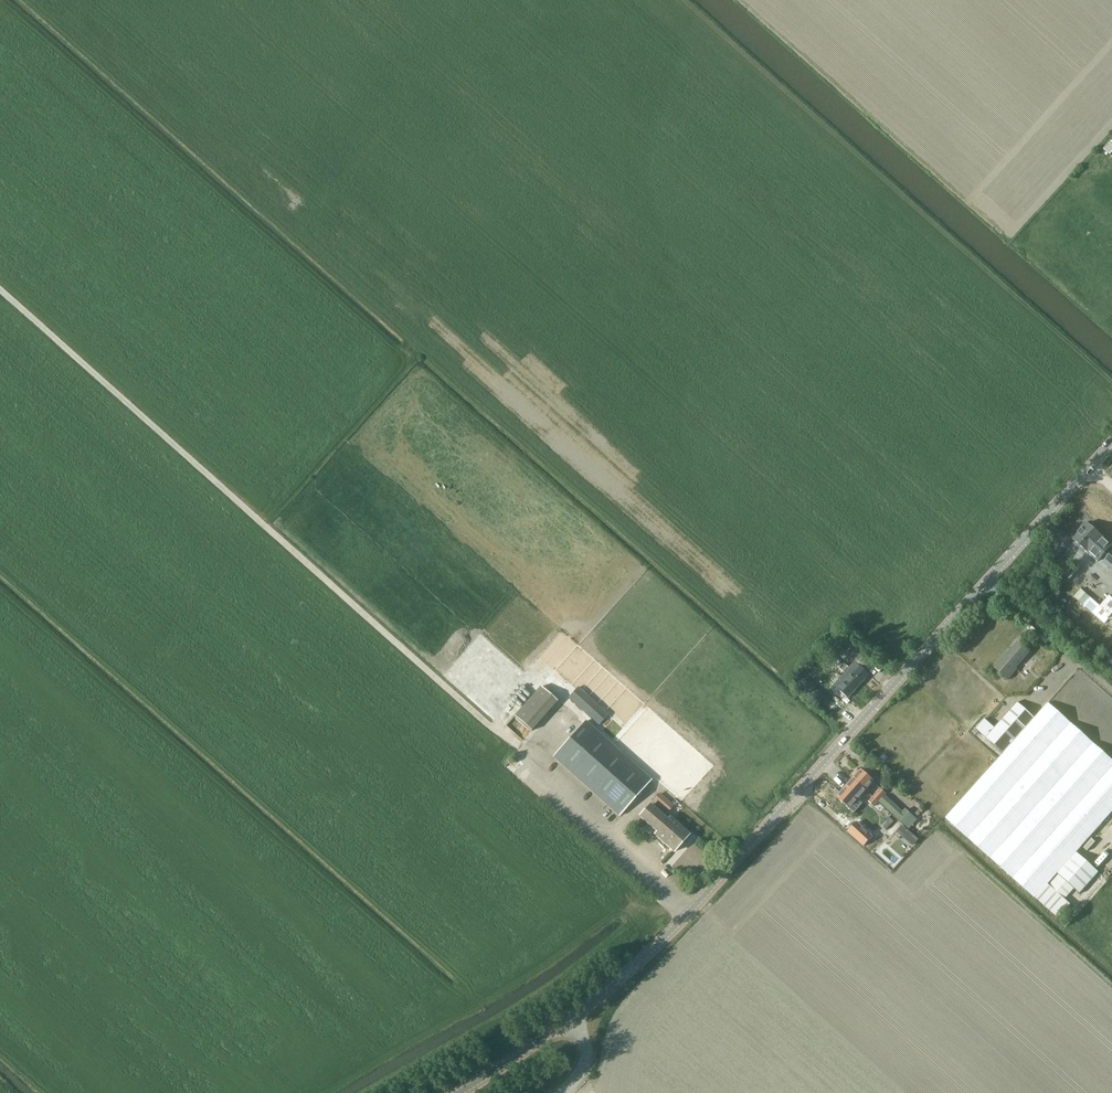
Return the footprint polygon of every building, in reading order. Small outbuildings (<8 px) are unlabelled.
[(1087,523),(1073,539),(1088,552),(1090,550),(1111,569),(1111,545),(1087,523)] [(1108,620),(1107,619),(1111,614),(1111,598),(1109,595),(1100,606),(1090,597),(1083,605),(1104,624),(1108,620)] [(1083,617),(1087,611),(1073,600),(1068,607),(1083,617)] [(1015,668),(1029,652),(1018,643),(1004,658),(1003,657),(995,666),(1008,678),(1017,669),(1015,668)] [(837,654),(834,658),(862,683),(869,675),(860,666),(862,664),(857,660),(855,661),(849,667),(845,663),(846,662),(837,654)] [(862,683),(834,658),(825,668),(834,675),(840,668),(844,673),(840,677),(855,690),(862,683)] [(848,698),(855,690),(840,677),(833,685),(834,685),(832,688),(837,693),(839,690),(848,698)] [(568,697),(581,710),(599,726),(608,715),(577,686),(568,697)] [(559,702),(542,687),(516,716),(533,731),(559,702)] [(1003,754),(946,818),(1036,898),(1058,874),(1079,893),(1097,873),(1076,853),(1111,813),(1111,760),(1048,703),(1034,718),(1018,704),(1017,703),(1012,708),(995,728),(985,720),(976,730),(1003,754)] [(619,818),(652,781),(585,722),(552,759),(619,818)] [(861,771),(849,785),(862,797),(874,783),(861,771)] [(862,797),(849,785),(836,798),(854,814),(863,804),(859,800),(862,797)] [(653,801),(661,791),(657,787),(649,797),(653,801)] [(897,818),(903,812),(885,795),(883,797),(877,792),(868,801),(874,807),(878,802),(897,818)] [(668,814),(674,806),(667,800),(660,807),(668,814)] [(654,837),(670,851),(674,854),(690,836),(668,817),(666,820),(649,805),(638,817),(657,834),(654,837)] [(886,830),(894,821),(889,817),(882,826),(886,830)] [(873,837),(857,822),(848,832),(864,846),(873,837)] [(891,836),(901,826),(897,822),(887,832),(891,836)] [(918,839),(907,830),(903,826),(898,832),(902,836),(913,845),(918,839)] [(1055,916),(1067,903),(1049,886),(1037,900),(1055,916)]
